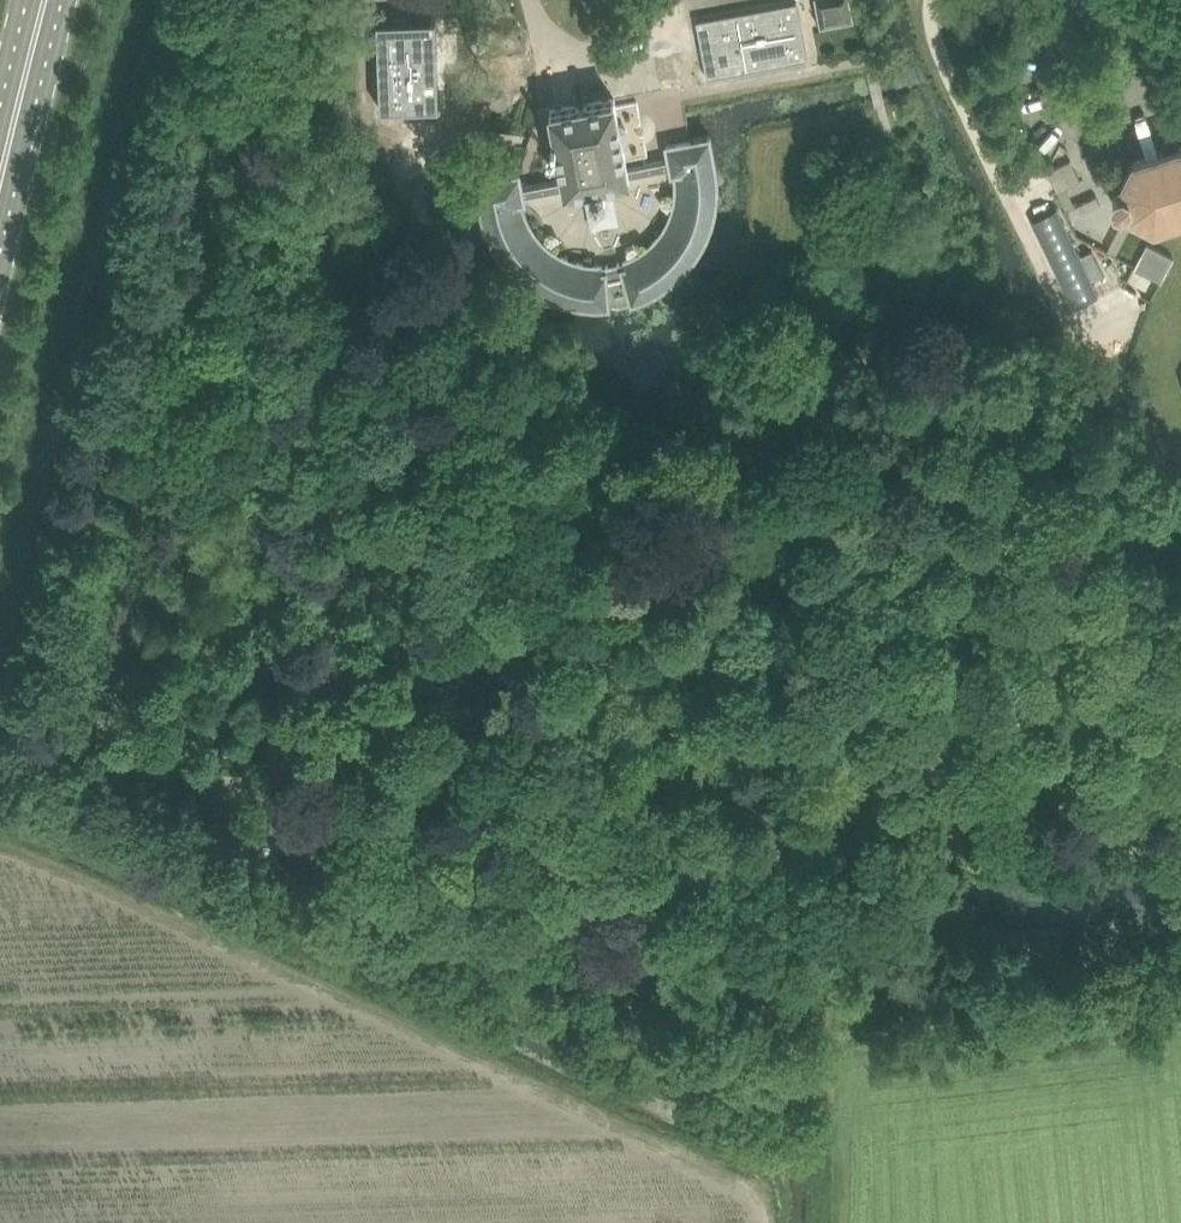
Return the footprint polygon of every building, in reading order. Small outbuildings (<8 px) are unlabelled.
[(821,26),(854,19),(851,0),(816,0),(821,26)] [(801,15),(701,34),(712,90),(811,72),(801,15)] [(444,27),(386,27),(386,113),(444,113),(444,27)] [(615,98),(589,103),(587,96),(575,98),(576,106),(551,110),(556,136),(553,136),(554,141),(557,140),(564,177),(522,186),(519,174),(477,180),(482,210),(487,224),(492,237),(502,253),(512,265),(522,275),(532,283),(543,290),(552,294),(563,298),(574,301),(596,304),(609,303),(607,276),(625,272),(632,299),(644,295),(657,290),(666,283),(675,277),(684,268),(691,261),(698,251),(705,240),(711,224),(715,211),(718,194),(717,173),(715,160),(710,136),(667,146),(670,159),(629,166),(615,98)] [(1114,199),(1116,205),(1122,209),(1128,206),(1129,205),(1133,207),(1130,213),(1155,226),(1167,222),(1180,217),(1180,145),(1179,145),(1146,156),(1134,160),(1121,185),(1125,187),(1124,191),(1117,193),(1114,199)] [(1071,159),(1048,170),(1058,191),(1067,186),(1081,180),(1071,159)] [(1059,211),(1033,223),(1074,308),(1100,296),(1059,211)] [(1147,248),(1136,267),(1154,277),(1161,281),(1174,257),(1149,243),(1147,248)]
